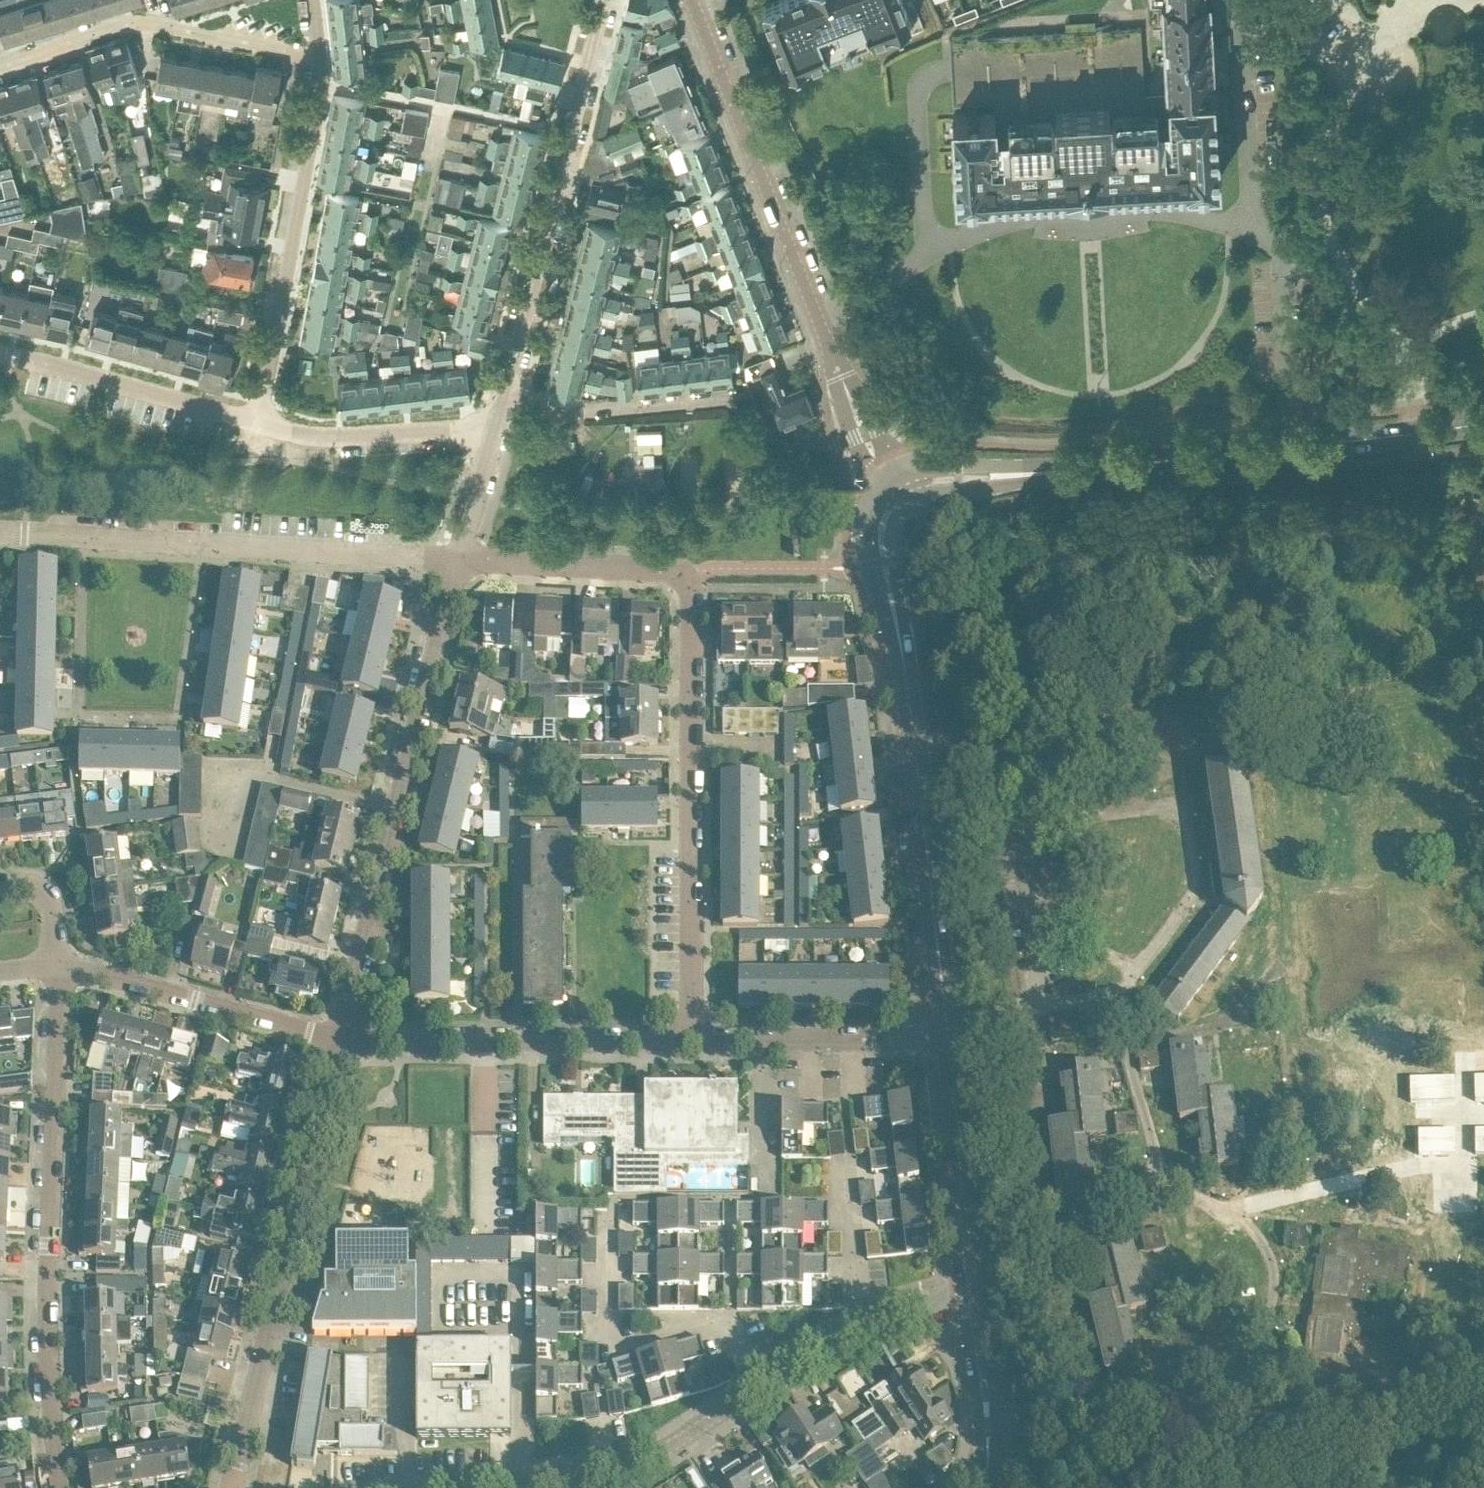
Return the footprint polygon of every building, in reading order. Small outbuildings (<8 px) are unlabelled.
[(3,35),(5,41),(28,34),(18,0),(0,0),(0,36),(3,35)] [(28,34),(51,26),(43,0),(18,0),(28,34)] [(74,19),(68,0),(43,0),(51,26),(74,19)] [(74,19),(97,12),(94,0),(68,0),(74,19)] [(121,5),(119,0),(94,0),(97,12),(121,5)] [(175,11),(198,4),(197,0),(172,0),(175,11)] [(358,2),(358,0),(327,0),(329,16),(373,11),(372,0),(358,2)] [(404,8),(419,6),(419,0),(403,0),(404,8)] [(442,0),(430,2),(431,11),(438,10),(444,9),(442,0)] [(490,0),(445,0),(447,9),(490,1),(490,0)] [(623,13),(643,18),(649,20),(659,16),(663,25),(677,20),(669,0),(627,0),(623,13)] [(762,4),(787,66),(788,69),(911,21),(903,0),(773,0),(762,4)] [(1055,107),(1057,144),(1044,145),(1043,137),(1024,138),(1024,146),(996,147),(994,112),(992,112),(991,102),(955,105),(955,115),(952,115),(955,162),(954,162),(956,196),(988,194),(987,191),(1068,186),(1068,187),(1106,185),(1106,184),(1186,179),(1187,182),(1218,181),(1216,147),(1215,147),(1212,92),(1215,91),(1215,89),(1212,90),(1208,18),(1211,18),(1211,15),(1218,15),(1218,0),(1150,0),(1150,3),(1160,3),(1165,86),(1152,87),(1154,131),(1126,133),(1126,140),(1111,141),(1109,104),(1055,107)] [(490,1),(447,9),(449,18),(466,15),(468,26),(494,21),(490,1)] [(978,13),(975,5),(964,10),(967,17),(978,13)] [(967,17),(964,10),(953,14),(956,22),(967,17)] [(329,16),(331,37),(383,31),(382,21),(374,22),(372,12),(373,12),(373,11),(329,16)] [(623,13),(614,53),(637,59),(642,59),(637,58),(643,34),(655,37),(656,37),(660,49),(679,41),(674,28),(660,33),(657,25),(651,28),(641,26),(643,18),(623,13)] [(498,41),(494,21),(468,26),(470,36),(452,40),(453,41),(447,42),(447,49),(454,49),(454,50),(498,41)] [(331,37),(334,57),(364,53),(362,39),(370,38),(371,41),(384,40),(383,31),(331,37)] [(420,34),(422,48),(430,47),(429,33),(420,34)] [(126,36),(105,43),(113,67),(115,67),(119,82),(123,99),(142,93),(137,78),(139,77),(126,36)] [(105,43),(87,48),(93,67),(100,88),(105,104),(123,99),(119,82),(115,67),(113,67),(105,43)] [(503,47),(499,66),(493,90),(489,107),(499,109),(502,92),(506,75),(517,78),(524,52),(503,47)] [(517,78),(513,93),(525,96),(524,97),(524,96),(520,114),(519,115),(520,115),(529,117),(534,99),(544,57),(524,52),(517,78)] [(334,57),(336,77),(354,75),(355,83),(366,81),(365,73),(366,73),(364,53),(334,57)] [(642,59),(637,59),(614,53),(604,92),(623,97),(630,93),(627,86),(631,70),(640,66),(642,59)] [(685,74),(676,54),(648,66),(653,76),(627,86),(630,93),(632,97),(685,74)] [(161,56),(155,86),(179,91),(184,60),(161,56)] [(544,57),(534,99),(542,101),(546,85),(558,88),(564,62),(544,57)] [(93,164),(94,163),(93,159),(105,156),(96,129),(99,129),(91,104),(96,102),(83,60),(64,66),(93,164)] [(179,91),(195,93),(203,95),(208,64),(184,60),(179,91)] [(203,95),(215,97),(226,99),(231,69),(208,64),(203,95)] [(57,112),(66,109),(68,115),(66,116),(80,158),(82,167),(93,164),(64,66),(44,72),(57,112)] [(286,71),(281,70),(256,66),(255,73),(252,92),(276,97),(278,88),(283,89),(286,71)] [(440,67),(436,87),(434,97),(454,101),(460,71),(440,67)] [(231,69),(226,99),(239,102),(237,113),(248,115),(249,109),(248,109),(252,92),(255,73),(231,69)] [(37,74),(14,81),(38,157),(39,161),(40,161),(38,157),(50,153),(41,123),(51,120),(46,106),(37,74)] [(685,74),(632,97),(636,107),(660,97),(664,105),(664,106),(693,94),(685,74)] [(417,83),(404,80),(402,91),(415,93),(417,83)] [(38,157),(14,81),(0,86),(0,118),(1,121),(12,118),(25,161),(26,165),(38,161),(38,157)] [(248,109),(249,109),(261,111),(259,121),(276,124),(280,106),(275,105),(276,97),(252,92),(248,109)] [(601,106),(585,174),(613,163),(647,149),(639,129),(637,124),(635,124),(604,137),(611,106),(629,110),(633,118),(640,115),(636,107),(632,97),(630,93),(623,97),(604,92),(601,106)] [(665,142),(670,140),(677,138),(706,125),(693,94),(664,106),(664,105),(651,110),(665,142)] [(362,113),(365,100),(333,95),(329,116),(382,126),(384,117),(362,113)] [(425,134),(429,112),(405,108),(401,130),(425,134)] [(473,131),(475,119),(452,114),(448,134),(461,138),(463,129),(473,131)] [(329,116),(325,137),(357,143),(359,131),(408,141),(405,152),(420,155),(425,134),(401,130),(397,129),(382,126),(329,116)] [(546,136),(514,128),(511,141),(490,135),(488,144),(540,157),(546,136)] [(448,134),(443,155),(461,159),(463,152),(464,152),(467,140),(466,139),(461,138),(448,134)] [(673,148),(669,150),(677,171),(691,166),(719,155),(715,143),(711,142),(708,134),(689,141),(683,144),(673,148)] [(144,135),(132,137),(138,164),(150,161),(144,135)] [(374,169),(376,159),(355,155),(357,143),(325,137),(322,159),(374,169)] [(159,154),(168,155),(169,146),(170,141),(161,139),(159,154)] [(665,142),(658,145),(661,153),(673,148),(670,140),(665,142)] [(535,178),(540,157),(488,144),(485,153),(494,156),(492,167),(504,170),(535,178)] [(168,155),(181,158),(183,149),(169,146),(168,155)] [(223,150),(204,146),(202,155),(221,159),(223,150)] [(583,201),(586,201),(585,205),(617,213),(621,199),(643,204),(647,187),(629,182),(625,172),(641,166),(636,154),(648,149),(647,149),(613,163),(585,174),(586,178),(589,180),(591,181),(589,191),(586,190),(583,192),(581,198),(583,201)] [(223,150),(221,159),(229,160),(231,151),(223,150)] [(724,166),(719,155),(691,166),(696,179),(674,188),(677,196),(725,178),(722,170),(724,166)] [(124,192),(125,191),(141,188),(135,156),(117,160),(122,182),(124,192)] [(318,180),(337,184),(349,186),(351,173),(372,177),(374,169),(322,159),(318,180)] [(1,177),(5,194),(0,195),(0,221),(26,215),(26,214),(21,199),(13,174),(10,164),(0,167),(0,177),(1,177)] [(257,171),(249,170),(225,166),(221,190),(206,187),(204,201),(262,211),(266,187),(254,185),(257,171)] [(162,183),(160,169),(140,173),(143,187),(162,183)] [(530,199),(535,178),(504,170),(501,183),(480,177),(478,186),(530,199)] [(94,174),(78,179),(84,198),(100,194),(94,174)] [(401,174),(399,183),(412,185),(414,177),(401,174)] [(439,175),(433,198),(446,201),(452,178),(439,175)] [(122,182),(112,185),(114,194),(124,192),(122,182)] [(685,212),(691,210),(696,222),(739,206),(735,195),(731,193),(728,185),(681,203),(685,212)] [(525,220),(530,199),(478,186),(476,195),(496,200),(493,213),(525,220)] [(324,212),(377,221),(379,213),(357,209),(359,196),(328,190),(324,212)] [(50,208),(52,219),(83,219),(80,201),(50,208)] [(211,216),(208,230),(206,239),(223,242),(225,230),(257,236),(262,211),(204,201),(201,214),(211,216)] [(671,249),(671,257),(678,254),(697,247),(745,228),(742,221),(744,218),(739,206),(710,217),(715,230),(705,234),(695,238),(695,239),(676,247),(671,249)] [(377,221),(324,212),(320,233),(352,239),(354,227),(375,231),(377,221)] [(440,230),(444,215),(431,212),(427,227),(440,230)] [(511,225),(492,220),(459,212),(456,222),(478,227),(475,239),(506,246),(511,225)] [(389,215),(387,223),(391,224),(403,226),(405,218),(389,215)] [(52,219),(49,230),(66,234),(87,239),(83,219),(52,219)] [(590,222),(589,228),(585,230),(583,240),(616,249),(618,239),(633,243),(636,231),(627,229),(627,231),(590,222)] [(389,233),(386,244),(399,246),(401,239),(401,236),(403,226),(391,224),(390,225),(389,233)] [(66,234),(49,230),(34,227),(32,237),(41,240),(63,245),(66,234)] [(427,227),(426,235),(425,237),(438,240),(440,230),(427,227)] [(745,228),(697,247),(698,248),(701,255),(722,247),(727,260),(756,249),(752,237),(748,236),(745,228)] [(41,240),(32,237),(8,232),(6,243),(14,245),(37,251),(41,240)] [(371,255),(349,251),(352,239),(320,233),(316,254),(348,260),(369,264),(371,255)] [(223,242),(206,239),(205,246),(195,245),(191,263),(203,265),(201,273),(203,274),(202,280),(217,283),(219,276),(249,282),(254,255),(221,249),(223,242)] [(451,246),(449,254),(501,267),(506,246),(475,239),(472,251),(451,246)] [(581,260),(628,273),(630,263),(613,259),(616,249),(583,240),(580,251),(582,255),(581,260)] [(655,259),(659,244),(646,241),(642,255),(655,259)] [(6,243),(0,242),(0,254),(11,257),(14,245),(6,243)] [(727,260),(708,268),(711,276),(717,274),(722,287),(735,282),(764,271),(756,249),(727,260)] [(390,290),(392,280),(346,272),(348,260),(316,254),(313,276),(365,285),(390,290)] [(443,275),(443,276),(495,288),(501,267),(449,254),(446,263),(467,269),(465,280),(443,275)] [(418,267),(418,268),(418,269),(427,271),(430,259),(421,257),(420,256),(418,267)] [(576,266),(573,278),(606,287),(609,276),(626,280),(628,273),(581,260),(580,265),(576,266)] [(643,263),(640,274),(649,276),(652,276),(654,266),(643,263)] [(184,291),(188,270),(160,265),(156,285),(184,291)] [(678,266),(670,269),(669,283),(676,280),(683,277),(678,266)] [(431,272),(427,271),(418,269),(416,278),(429,280),(431,272)] [(769,282),(764,271),(735,282),(740,295),(710,307),(720,313),(723,311),(770,293),(767,285),(769,282)] [(340,303),(342,290),(364,294),(365,285),(313,276),(309,297),(340,303)] [(441,284),(462,290),(459,302),(490,310),(495,288),(443,276),(441,284)] [(573,278),(571,288),(573,291),(572,298),(628,313),(628,311),(633,312),(633,311),(635,304),(634,304),(634,303),(621,299),(604,295),(606,287),(573,278)] [(676,280),(669,283),(671,298),(690,296),(688,279),(676,280)] [(124,292),(127,282),(112,280),(110,289),(124,292)] [(20,324),(44,330),(51,299),(53,292),(52,292),(54,286),(30,281),(27,293),(20,324)] [(127,282),(124,292),(138,294),(140,285),(127,282)] [(0,306),(0,320),(20,324),(27,293),(4,288),(0,306)] [(53,292),(51,299),(44,330),(68,335),(75,304),(76,297),(53,292)] [(644,295),(637,293),(634,303),(634,304),(635,304),(643,306),(650,304),(651,296),(644,295)] [(747,312),(752,325),(781,314),(776,302),(773,301),(770,293),(723,311),(726,320),(747,312)] [(170,306),(172,297),(158,294),(156,304),(170,306)] [(170,306),(184,309),(186,300),(172,297),(170,306)] [(309,297),(305,318),(378,331),(379,331),(380,331),(381,323),(371,321),(371,320),(338,314),(340,303),(309,297)] [(378,298),(375,309),(384,310),(386,299),(378,298)] [(600,313),(617,317),(618,310),(572,298),(571,301),(567,303),(564,316),(598,325),(600,313)] [(220,306),(212,305),(196,302),(193,313),(210,316),(217,318),(220,306)] [(459,302),(456,313),(435,308),(433,318),(485,331),(490,310),(459,302)] [(690,302),(676,304),(678,320),(700,317),(699,307),(690,302)] [(109,347),(121,305),(117,317),(94,310),(85,340),(109,347)] [(121,305),(109,347),(132,353),(140,323),(144,311),(121,305)] [(217,318),(241,322),(244,311),(220,306),(217,318)] [(656,325),(653,309),(641,310),(637,325),(636,328),(656,325)] [(637,325),(639,316),(632,314),(618,310),(617,317),(616,320),(637,325)] [(760,347),(787,337),(783,328),(785,325),(781,314),(752,325),(760,347)] [(564,316),(562,324),(564,328),(562,335),(609,348),(610,344),(612,336),(596,332),(598,325),(564,316)] [(373,340),(378,331),(305,318),(301,339),(332,345),(335,332),(373,340)] [(132,353),(156,360),(164,330),(140,323),(132,353)] [(178,366),(190,324),(189,324),(186,336),(164,330),(156,360),(178,366)] [(190,324),(178,366),(201,373),(199,379),(200,380),(202,374),(212,337),(214,331),(201,327),(190,324)] [(679,329),(670,331),(673,358),(659,360),(663,391),(676,389),(678,386),(686,385),(679,329)] [(694,384),(697,387),(710,385),(705,354),(691,356),(688,334),(680,335),(679,329),(686,385),(694,384)] [(728,343),(726,329),(716,331),(718,344),(728,343)] [(200,380),(223,386),(228,388),(233,368),(228,367),(238,335),(226,331),(224,340),(212,337),(202,374),(200,380)] [(633,348),(633,331),(622,331),(623,348),(633,348)] [(397,334),(388,332),(390,346),(399,345),(397,337),(397,334)] [(443,344),(459,347),(461,335),(446,332),(443,344)] [(491,357),(495,341),(472,335),(468,351),(491,357)] [(558,339),(555,353),(587,362),(590,349),(608,353),(608,352),(609,348),(562,335),(562,337),(558,339)] [(470,398),(467,366),(455,368),(454,360),(453,360),(451,347),(442,348),(449,401),(470,398)] [(427,404),(449,401),(442,348),(433,349),(436,370),(423,372),(427,404)] [(365,357),(364,349),(355,350),(363,412),(384,409),(380,377),(369,379),(366,357),(365,357)] [(329,359),(330,372),(337,371),(336,362),(347,361),(351,381),(337,382),(341,414),(363,412),(355,350),(330,353),(329,359)] [(710,385),(721,383),(724,380),(732,379),(730,364),(739,363),(737,350),(705,354),(710,385)] [(406,406),(427,404),(423,372),(411,373),(408,352),(399,353),(406,406)] [(390,354),(393,376),(380,377),(384,409),(406,406),(399,353),(390,354)] [(616,375),(603,373),(586,369),(587,362),(555,353),(553,361),(555,364),(553,373),(599,385),(600,381),(617,384),(616,375)] [(771,355),(748,364),(752,376),(761,372),(782,424),(814,411),(803,385),(786,392),(776,366),(771,355)] [(300,356),(298,369),(310,370),(312,358),(300,356)] [(636,363),(640,391),(648,390),(651,393),(663,391),(659,360),(636,363)] [(630,374),(629,367),(619,366),(616,375),(630,374)] [(545,391),(548,391),(578,399),(581,385),(599,389),(599,385),(553,373),(552,378),(548,380),(545,391)] [(630,374),(616,375),(617,384),(618,397),(633,395),(630,374)] [(741,494),(739,447),(720,448),(722,495),(741,494)] [(641,455),(639,484),(654,485),(656,456),(641,455)] [(56,588),(56,563),(21,563),(21,588),(56,588)] [(267,599),(257,597),(260,582),(225,577),(222,602),(256,607),(266,608),(267,599)] [(312,604),(324,606),(329,581),(317,579),(312,604)] [(295,614),(304,615),(309,590),(285,585),(280,611),(295,614)] [(55,613),(56,588),(21,588),(20,612),(55,613)] [(394,623),(400,599),(367,590),(362,610),(361,615),(394,623)] [(252,631),(256,607),(222,602),(218,626),(252,631)] [(472,615),(470,639),(484,640),(483,646),(511,648),(514,603),(486,602),(485,615),(472,615)] [(312,604),(308,628),(317,630),(322,606),(324,607),(324,606),(312,604)] [(560,642),(562,606),(538,605),(535,655),(547,655),(548,641),(560,642)] [(723,611),(723,640),(717,640),(717,663),(747,664),(747,611),(746,611),(746,605),(734,605),(734,611),(723,611)] [(795,611),(795,628),(795,644),(787,644),(787,660),(818,660),(819,648),(819,611),(813,611),(813,605),(799,605),(799,611),(795,611)] [(819,648),(818,659),(830,659),(842,659),(843,611),(837,611),(837,605),(823,605),(823,611),(819,611),(819,648)] [(618,647),(618,621),(609,621),(610,608),(585,607),(583,654),(597,655),(597,648),(607,649),(607,647),(618,647)] [(633,610),(632,636),(631,636),(630,658),(642,658),(643,646),(655,647),(657,611),(633,610)] [(771,611),(747,611),(747,664),(783,664),(783,637),(771,637),(771,611)] [(54,638),(55,613),(20,612),(20,637),(54,638)] [(295,614),(290,637),(299,639),(304,615),(295,614)] [(361,615),(354,639),(388,647),(394,623),(361,615)] [(249,656),(252,631),(218,626),(214,651),(249,656)] [(303,653),(312,655),(317,630),(308,628),(303,653)] [(54,663),(54,638),(20,637),(19,662),(54,663)] [(286,661),(295,663),(299,639),(290,637),(286,661)] [(354,639),(348,663),(383,672),(388,647),(354,639)] [(214,651),(211,676),(245,681),(249,656),(214,651)] [(298,679),(297,685),(306,687),(307,680),(312,655),(303,653),(297,679),(298,679)] [(522,656),(521,684),(529,685),(555,686),(569,686),(570,678),(551,678),(551,676),(535,675),(536,656),(523,655),(523,656),(522,656)] [(521,684),(522,656),(510,656),(508,671),(495,670),(494,678),(521,684)] [(585,685),(586,660),(584,659),(584,658),(571,658),(570,678),(569,686),(585,685)] [(281,686),(290,688),(295,663),(286,661),(281,686)] [(618,685),(625,685),(634,686),(637,686),(638,662),(619,661),(618,685)] [(18,687),(53,688),(54,663),(19,662),(18,687)] [(342,688),(377,696),(383,672),(348,663),(342,688)] [(211,676),(207,700),(242,706),(245,681),(211,676)] [(493,702),(503,704),(505,693),(461,682),(455,706),(490,715),(493,702)] [(543,721),(555,721),(555,698),(555,686),(529,685),(529,699),(543,699),(543,721)] [(625,685),(618,685),(615,685),(585,685),(569,686),(555,686),(555,698),(605,698),(605,722),(657,722),(657,697),(625,697),(625,685)] [(273,710),(285,712),(290,688),(281,686),(276,710),(273,710)] [(819,687),(819,705),(855,701),(854,686),(819,687)] [(53,713),(53,688),(18,687),(18,711),(53,713)] [(819,705),(819,687),(808,687),(808,690),(784,691),(784,709),(819,705)] [(295,692),(290,716),(300,718),(301,712),(305,694),(296,692),(295,692)] [(204,725),(238,730),(242,706),(207,700),(204,725)] [(367,734),(373,710),(339,702),(333,726),(367,734)] [(500,717),(490,715),(455,706),(450,729),(494,739),(500,717)] [(832,737),(866,733),(863,708),(829,713),(832,737)] [(273,710),(268,735),(280,737),(285,712),(273,710)] [(723,710),(723,734),(737,734),(737,710),(723,710)] [(737,710),(737,734),(751,734),(751,710),(737,710)] [(751,710),(751,734),(765,735),(765,710),(751,710)] [(778,710),(765,710),(765,735),(778,735),(778,710)] [(17,736),(17,737),(18,737),(52,738),(53,713),(18,711),(17,736)] [(794,742),(794,715),(784,715),(784,742),(794,742)] [(285,741),(295,743),(300,718),(290,716),(285,741)] [(518,740),(517,758),(527,758),(555,758),(556,745),(556,721),(555,721),(543,721),(543,739),(518,740)] [(556,745),(555,758),(581,758),(604,758),(626,757),(626,745),(657,745),(657,722),(605,722),(605,743),(604,745),(581,745),(556,745)] [(361,759),(367,734),(333,726),(327,751),(361,759)] [(869,758),(866,733),(832,737),(835,762),(869,758)] [(20,748),(18,737),(17,737),(17,736),(0,738),(0,750),(20,748)] [(80,738),(80,758),(79,773),(104,773),(105,739),(80,738)] [(104,773),(129,774),(130,739),(105,739),(104,773)] [(155,774),(155,740),(130,739),(129,774),(155,774)] [(180,768),(180,756),(180,740),(155,740),(155,774),(180,775),(180,768)] [(295,743),(285,741),(281,766),(290,768),(295,743)] [(794,742),(784,742),(784,765),(794,765),(794,742)] [(66,749),(45,752),(47,766),(48,770),(58,769),(57,763),(68,762),(66,749)] [(355,784),(361,759),(327,751),(321,775),(355,784)] [(33,754),(35,767),(47,766),(45,752),(34,753),(34,754),(33,754)] [(478,760),(444,752),(438,776),(472,784),(478,760)] [(33,754),(21,755),(22,768),(35,767),(33,754)] [(202,768),(202,756),(180,756),(180,768),(202,768)] [(10,770),(8,757),(0,758),(0,771),(10,770)] [(835,762),(838,787),(872,783),(869,758),(835,762)] [(607,773),(607,763),(582,763),(582,773),(607,773)] [(632,773),(632,763),(607,763),(607,773),(632,773)] [(632,763),(632,773),(657,773),(657,763),(632,763)] [(500,791),(509,791),(509,765),(500,765),(500,791)] [(803,765),(800,765),(799,790),(809,790),(809,765),(803,765)] [(1275,892),(1267,801),(1250,803),(1247,767),(1204,771),(1205,791),(1223,790),(1226,821),(1213,822),(1221,913),(1266,910),(1265,893),(1275,892)] [(202,781),(202,768),(180,768),(180,775),(180,780),(202,781)] [(438,776),(432,801),(466,809),(472,784),(438,776)] [(758,776),(723,776),(723,801),(758,801),(758,776)] [(794,776),(784,776),(784,801),(794,801),(794,776)] [(202,793),(202,781),(180,780),(180,792),(202,793)] [(281,800),(284,789),(262,783),(259,795),(281,800)] [(838,787),(841,812),(875,808),(872,783),(838,787)] [(284,789),(281,800),(279,808),(307,815),(306,819),(309,820),(305,836),(352,848),(359,819),(330,812),(333,801),(284,789)] [(809,790),(799,790),(799,815),(809,815),(809,790)] [(71,791),(39,796),(40,810),(44,839),(69,836),(67,819),(74,818),(71,791)] [(500,814),(509,814),(509,791),(500,791),(500,814)] [(201,805),(202,793),(180,792),(179,805),(201,805)] [(278,812),(279,808),(281,800),(259,795),(256,807),(278,812)] [(16,799),(13,799),(19,842),(44,839),(40,810),(39,796),(16,799)] [(582,796),(582,830),(607,830),(607,796),(582,796)] [(607,830),(632,830),(632,796),(607,796),(607,830)] [(657,830),(657,796),(632,796),(632,830),(657,830)] [(0,801),(0,844),(19,842),(13,799),(0,801)] [(460,833),(466,809),(432,801),(426,825),(460,833)] [(723,801),(723,826),(758,826),(758,801),(723,801)] [(794,801),(784,801),(784,826),(794,826),(794,801)] [(179,805),(179,807),(178,817),(179,817),(179,816),(201,817),(201,805),(179,805)] [(179,807),(154,811),(155,820),(178,817),(179,807)] [(275,824),(278,812),(256,807),(254,819),(275,824)] [(154,811),(129,814),(130,823),(155,820),(154,811)] [(129,814),(103,817),(105,827),(130,823),(129,814)] [(500,814),(484,814),(484,832),(484,839),(493,839),(500,839),(509,839),(509,820),(509,814),(500,814)] [(103,817),(85,820),(86,829),(105,827),(103,817)] [(272,836),(275,824),(254,819),(251,831),(272,836)] [(563,894),(570,894),(570,820),(521,820),(521,837),(531,837),(532,893),(524,893),(524,1008),(563,1008),(563,894)] [(177,855),(185,854),(199,852),(195,821),(173,824),(177,855)] [(842,826),(845,851),(880,847),(877,822),(842,826)] [(420,849),(454,858),(460,833),(426,825),(420,849)] [(758,851),(758,826),(723,826),(723,851),(758,851)] [(784,851),(794,851),(794,826),(784,826),(784,851)] [(799,855),(809,855),(809,829),(799,829),(799,855)] [(269,848),(272,836),(251,831),(248,843),(269,848)] [(265,867),(313,879),(317,867),(346,874),(352,848),(305,836),(301,852),(295,851),(294,853),(270,847),(265,867)] [(90,867),(118,863),(115,839),(87,843),(90,867)] [(493,863),(493,839),(484,839),(484,863),(493,863)] [(267,860),(269,848),(248,843),(245,855),(267,860)] [(882,872),(880,847),(845,851),(848,876),(882,872)] [(196,878),(204,877),(209,876),(205,851),(199,852),(185,854),(187,869),(195,868),(196,878)] [(758,876),(758,851),(723,851),(723,876),(758,876)] [(794,851),(784,851),(784,876),(794,876),(794,851)] [(245,855),(242,866),(264,871),(267,860),(245,855)] [(809,855),(799,855),(799,879),(817,879),(817,877),(809,877),(809,855)] [(93,890),(123,887),(134,885),(131,862),(118,863),(90,867),(93,890)] [(305,916),(334,923),(341,895),(311,888),(313,879),(265,867),(262,882),(286,888),(287,882),(299,885),(296,897),(308,900),(305,916)] [(885,897),(882,872),(848,876),(851,901),(885,897)] [(448,901),(448,876),(414,876),(414,901),(448,901)] [(723,876),(723,901),(758,901),(758,876),(723,876)] [(794,876),(784,876),(784,901),(794,901),(794,876)] [(192,914),(193,914),(208,918),(218,882),(204,878),(204,877),(196,878),(190,879),(192,903),(195,903),(192,914)] [(475,901),(484,901),(484,877),(475,877),(475,901)] [(179,904),(179,905),(192,903),(190,879),(176,880),(179,904)] [(817,879),(799,879),(799,901),(809,901),(818,901),(817,879)] [(134,885),(123,887),(93,890),(96,914),(125,911),(148,908),(146,898),(136,899),(134,885)] [(888,922),(885,897),(851,901),(854,926),(888,922)] [(448,926),(448,901),(414,901),(414,926),(448,926)] [(484,901),(475,901),(475,926),(484,926),(484,901)] [(758,926),(758,901),(723,901),(723,926),(758,926)] [(794,901),(784,901),(784,926),(794,926),(794,901)] [(809,901),(799,901),(799,926),(809,926),(809,901)] [(179,904),(166,905),(169,930),(177,930),(181,914),(179,905),(179,904)] [(148,908),(125,911),(96,914),(99,939),(114,937),(116,949),(130,947),(127,923),(139,921),(137,910),(148,909),(148,908)] [(289,928),(286,939),(299,942),(298,943),(308,945),(328,950),(334,923),(305,916),(292,913),(289,928)] [(198,947),(193,967),(226,976),(227,972),(238,976),(239,976),(245,956),(244,956),(246,946),(235,942),(236,940),(219,936),(223,924),(206,920),(198,947)] [(276,931),(251,925),(248,941),(272,947),(276,931)] [(414,926),(414,951),(448,951),(448,926),(414,926)] [(484,926),(475,926),(475,951),(484,951),(484,926)] [(739,932),(739,941),(764,941),(764,932),(739,932)] [(764,932),(764,941),(789,941),(789,932),(764,932)] [(789,932),(789,941),(814,941),(814,932),(789,932)] [(814,932),(814,941),(839,941),(839,932),(814,932)] [(864,932),(864,941),(889,941),(888,932),(864,932)] [(246,946),(244,956),(245,956),(269,962),(272,947),(248,941),(246,946)] [(448,976),(448,951),(414,951),(414,976),(448,976)] [(484,951),(475,951),(475,976),(484,976),(484,951)] [(270,973),(280,976),(276,995),(299,1001),(301,995),(312,997),(313,993),(317,994),(320,981),(316,980),(318,972),(272,961),(270,973)] [(739,1008),(764,1008),(764,973),(739,973),(739,1008)] [(764,1008),(789,1008),(789,973),(764,973),(764,1008)] [(789,1008),(814,1008),(814,973),(789,973),(789,1008)] [(814,1008),(839,1008),(839,973),(814,973),(814,1008)] [(864,973),(839,973),(839,1008),(864,1008),(864,973)] [(889,1008),(889,992),(889,973),(864,973),(864,1008),(889,1008)] [(448,1001),(448,976),(414,976),(414,1001),(448,1001)] [(484,976),(475,976),(475,1001),(484,1001),(484,976)] [(34,1039),(35,1011),(34,1011),(34,1013),(13,1015),(12,1011),(0,1013),(0,1043),(34,1039)] [(103,1016),(95,1045),(107,1048),(100,1074),(115,1074),(116,1065),(117,1057),(127,1018),(124,1017),(123,1022),(103,1016)] [(127,1018),(117,1057),(116,1065),(125,1068),(129,1054),(141,1057),(148,1028),(131,1024),(133,1020),(127,1018)] [(141,1057),(139,1065),(151,1069),(150,1074),(161,1078),(173,1035),(165,1033),(164,1029),(154,1026),(151,1029),(148,1028),(141,1057)] [(195,1037),(186,1035),(182,1038),(173,1035),(161,1078),(162,1078),(165,1064),(189,1071),(197,1042),(196,1042),(195,1037)] [(222,1064),(222,1063),(228,1044),(206,1037),(199,1061),(222,1064)] [(1233,1163),(1226,1088),(1201,1090),(1196,1040),(1138,1046),(1140,1069),(1163,1067),(1167,1118),(1190,1116),(1194,1166),(1233,1163)] [(273,1050),(264,1051),(262,1052),(260,1051),(255,1050),(255,1051),(256,1052),(254,1059),(233,1054),(230,1065),(232,1065),(238,1066),(296,1081),(301,1060),(272,1053),(272,1052),(274,1051),(273,1050)] [(1083,1138),(1138,1134),(1136,1111),(1108,1113),(1105,1063),(1066,1065),(1070,1122),(1053,1124),(1057,1179),(1085,1177),(1083,1138)] [(232,1065),(230,1065),(226,1064),(224,1074),(236,1076),(250,1080),(248,1090),(291,1101),(296,1081),(238,1066),(232,1065)] [(1455,1064),(1456,1145),(1483,1145),(1483,1064),(1455,1064)] [(115,1083),(115,1074),(100,1074),(93,1073),(93,1082),(115,1083)] [(31,1089),(31,1085),(30,1076),(7,1079),(6,1079),(0,1080),(0,1093),(31,1089)] [(92,1093),(114,1094),(115,1083),(93,1082),(92,1093)] [(614,1140),(614,1144),(615,1194),(667,1194),(667,1168),(749,1168),(749,1137),(738,1137),(738,1086),(645,1085),(645,1097),(636,1097),(636,1125),(615,1125),(615,1135),(614,1135),(614,1140)] [(92,1093),(92,1105),(113,1106),(114,1094),(92,1093)] [(114,1094),(113,1106),(131,1107),(132,1094),(114,1094)] [(131,1107),(156,1108),(157,1095),(132,1094),(131,1107)] [(157,1095),(156,1108),(167,1108),(168,1096),(157,1095)] [(863,1100),(866,1121),(891,1118),(895,1150),(915,1147),(909,1095),(863,1100)] [(560,1145),(560,1140),(614,1140),(614,1135),(615,1135),(615,1125),(636,1125),(636,1097),(544,1097),(544,1145),(560,1145)] [(246,1098),(244,1107),(229,1104),(212,1099),(209,1110),(284,1128),(289,1108),(259,1101),(246,1098)] [(18,1115),(12,1115),(12,1114),(3,1113),(4,1099),(0,1099),(0,1138),(11,1138),(11,1129),(17,1129),(18,1115)] [(182,1125),(180,1130),(189,1132),(194,1133),(195,1133),(196,1133),(203,1108),(189,1105),(187,1104),(186,1109),(182,1125)] [(782,1105),(782,1158),(802,1158),(802,1126),(828,1126),(828,1105),(782,1105)] [(209,1110),(226,1114),(220,1138),(245,1144),(246,1140),(279,1149),(284,1128),(209,1110)] [(121,1112),(112,1111),(92,1111),(91,1135),(133,1138),(133,1126),(120,1126),(121,1112)] [(165,1117),(160,1139),(162,1139),(172,1142),(178,1120),(165,1117)] [(870,1128),(855,1129),(856,1152),(871,1151),(870,1128)] [(180,1130),(177,1143),(175,1153),(186,1155),(189,1132),(180,1130)] [(831,1132),(832,1155),(847,1154),(846,1132),(831,1132)] [(89,1158),(132,1161),(133,1138),(91,1135),(89,1158)] [(0,1138),(0,1161),(10,1162),(11,1138),(0,1138)] [(160,1139),(156,1154),(168,1157),(172,1142),(162,1139),(160,1139)] [(216,1152),(213,1162),(272,1177),(277,1156),(258,1151),(247,1149),(227,1144),(225,1154),(216,1152)] [(869,1153),(872,1173),(897,1170),(901,1201),(875,1204),(921,1199),(915,1147),(895,1150),(869,1153)] [(189,1156),(186,1155),(175,1153),(173,1160),(174,1161),(170,1176),(185,1180),(190,1157),(189,1157),(189,1156)] [(132,1161),(89,1158),(88,1183),(117,1184),(119,1160),(132,1161)] [(8,1185),(10,1162),(0,1161),(0,1185),(8,1185)] [(213,1162),(211,1173),(228,1177),(226,1186),(237,1189),(248,1192),(267,1197),(272,1177),(213,1162)] [(166,1189),(169,1178),(156,1175),(153,1186),(166,1189)] [(166,1189),(163,1200),(177,1204),(178,1204),(183,1181),(169,1177),(169,1178),(166,1189)] [(87,1207),(116,1208),(117,1184),(88,1183),(87,1207)] [(0,1185),(0,1210),(7,1211),(8,1185),(0,1185)] [(153,1186),(151,1197),(163,1200),(166,1189),(153,1186)] [(524,1207),(536,1208),(537,1187),(524,1186),(524,1207)] [(860,1202),(877,1201),(877,1186),(860,1187),(860,1202)] [(202,1211),(260,1225),(262,1217),(265,1218),(268,1208),(264,1207),(265,1204),(235,1196),(233,1205),(206,1198),(202,1211)] [(907,1254),(927,1251),(921,1199),(875,1204),(878,1224),(903,1221),(907,1254)] [(633,1204),(633,1225),(658,1225),(658,1256),(633,1256),(633,1257),(679,1257),(678,1204),(633,1204)] [(724,1225),(724,1204),(678,1204),(679,1257),(724,1257),(724,1256),(699,1256),(699,1225),(724,1225)] [(737,1257),(782,1257),(782,1204),(737,1204),(737,1225),(762,1225),(762,1256),(737,1256),(737,1257)] [(828,1225),(828,1204),(782,1204),(782,1257),(828,1257),(828,1256),(802,1256),(803,1225),(828,1225)] [(116,1208),(87,1207),(81,1207),(81,1223),(87,1223),(86,1231),(115,1233),(128,1233),(129,1222),(116,1221),(116,1208)] [(536,1239),(536,1262),(536,1263),(582,1263),(582,1262),(557,1262),(557,1231),(582,1231),(582,1219),(582,1210),(536,1211),(536,1239)] [(594,1210),(582,1210),(582,1219),(594,1219),(594,1210)] [(202,1211),(200,1221),(212,1224),(209,1237),(224,1241),(226,1235),(236,1238),(255,1243),(260,1225),(202,1211)] [(136,1234),(149,1237),(152,1225),(139,1222),(136,1234)] [(1337,1230),(1323,1228),(1311,1312),(1312,1312),(1304,1368),(1336,1373),(1336,1371),(1343,1372),(1345,1354),(1363,1357),(1362,1365),(1385,1368),(1388,1344),(1359,1340),(1366,1288),(1403,1293),(1409,1248),(1354,1240),(1356,1227),(1338,1224),(1337,1230)] [(1142,1232),(1147,1252),(1164,1248),(1160,1228),(1142,1232)] [(164,1268),(165,1268),(164,1250),(171,1249),(181,1252),(185,1236),(157,1230),(153,1247),(153,1268),(164,1268)] [(120,1273),(121,1257),(114,1257),(115,1233),(86,1231),(86,1239),(80,1239),(79,1255),(97,1256),(96,1272),(120,1273)] [(863,1234),(866,1259),(885,1257),(882,1232),(863,1234)] [(134,1243),(146,1247),(149,1237),(136,1234),(134,1243)] [(417,1331),(417,1353),(417,1437),(511,1437),(511,1416),(511,1370),(511,1344),(431,1345),(431,1263),(536,1262),(536,1239),(512,1239),(436,1239),(416,1240),(416,1268),(416,1331),(417,1331)] [(416,1268),(408,1268),(408,1240),(336,1240),(336,1277),(325,1277),(325,1298),(321,1298),(313,1332),(416,1331),(416,1268)] [(1084,1297),(1098,1371),(1137,1364),(1126,1310),(1142,1307),(1129,1240),(1095,1246),(1104,1293),(1084,1297)] [(196,1261),(193,1275),(200,1277),(211,1279),(245,1287),(250,1263),(231,1258),(217,1255),(206,1252),(204,1263),(196,1261)] [(659,1310),(679,1310),(679,1257),(633,1257),(633,1277),(658,1277),(659,1310)] [(724,1277),(724,1257),(679,1257),(679,1310),(699,1310),(699,1277),(724,1277)] [(737,1257),(737,1277),(762,1277),(762,1310),(782,1310),(782,1257),(737,1257)] [(828,1257),(782,1257),(782,1310),(802,1310),(802,1277),(828,1277),(828,1257)] [(582,1314),(557,1314),(557,1283),(582,1283),(582,1263),(536,1263),(536,1315),(582,1315),(582,1314)] [(164,1268),(153,1268),(153,1286),(154,1286),(165,1286),(165,1268),(164,1268)] [(120,1278),(97,1278),(98,1295),(105,1295),(115,1295),(121,1295),(120,1278)] [(245,1287),(211,1279),(205,1303),(239,1311),(245,1287)] [(745,1310),(745,1289),(743,1289),(743,1284),(737,1284),(737,1288),(737,1310),(745,1310)] [(635,1307),(634,1286),(621,1286),(621,1307),(635,1307)] [(85,1295),(86,1319),(116,1319),(115,1295),(105,1295),(98,1295),(85,1295)] [(6,1323),(6,1315),(12,1314),(12,1299),(0,1299),(0,1323),(6,1323)] [(164,1318),(165,1318),(165,1300),(154,1300),(153,1300),(153,1318),(164,1318)] [(189,1324),(199,1327),(233,1335),(239,1311),(205,1303),(199,1327),(189,1324)] [(147,1318),(148,1318),(147,1307),(134,1307),(134,1319),(147,1318)] [(582,1315),(536,1315),(536,1367),(557,1367),(557,1335),(582,1335),(582,1315)] [(154,1353),(168,1357),(168,1331),(168,1319),(164,1318),(153,1318),(152,1318),(152,1330),(154,1330),(154,1353)] [(116,1319),(86,1319),(86,1344),(116,1343),(131,1343),(130,1319),(124,1319),(116,1319)] [(189,1324),(186,1336),(196,1338),(193,1351),(212,1355),(227,1359),(233,1335),(199,1327),(189,1324)] [(700,1337),(656,1350),(671,1401),(690,1395),(681,1364),(706,1357),(700,1337)] [(116,1343),(86,1344),(87,1368),(117,1367),(116,1343)] [(7,1363),(13,1363),(13,1347),(7,1347),(0,1347),(0,1371),(7,1371),(7,1363)] [(189,1350),(186,1362),(209,1368),(212,1355),(193,1351),(189,1350)] [(671,1401),(656,1350),(612,1363),(618,1382),(642,1375),(652,1406),(671,1401)] [(310,1353),(292,1466),(293,1466),(293,1464),(297,1465),(297,1466),(315,1469),(318,1449),(340,1450),(340,1454),(338,1454),(338,1455),(397,1455),(397,1454),(382,1454),(382,1450),(384,1450),(384,1432),(362,1432),(362,1418),(366,1418),(366,1420),(368,1420),(368,1363),(367,1363),(366,1365),(363,1365),(363,1364),(345,1364),(332,1363),(333,1358),(315,1355),(315,1356),(311,1355),(311,1354),(310,1353)] [(147,1355),(135,1355),(135,1367),(147,1367),(147,1355)] [(186,1362),(183,1375),(206,1380),(209,1368),(186,1362)] [(597,1367),(596,1367),(598,1374),(605,1372),(603,1365),(597,1367)] [(81,1393),(117,1392),(117,1379),(126,1379),(126,1367),(117,1367),(87,1368),(87,1376),(81,1376),(81,1393)] [(147,1367),(135,1367),(135,1378),(147,1378),(147,1377),(147,1367)] [(536,1420),(557,1420),(557,1387),(583,1387),(583,1367),(557,1367),(536,1367),(536,1371),(536,1420)] [(930,1396),(924,1388),(928,1386),(917,1369),(905,1377),(902,1372),(887,1382),(896,1395),(886,1402),(888,1404),(875,1412),(874,1410),(852,1424),(865,1444),(869,1442),(878,1436),(887,1430),(885,1427),(930,1396)] [(609,1372),(598,1375),(601,1384),(612,1381),(609,1372)] [(183,1375),(182,1376),(180,1386),(203,1391),(206,1380),(183,1375)] [(172,1386),(171,1378),(159,1380),(160,1388),(172,1386)] [(180,1386),(178,1396),(201,1402),(203,1391),(180,1386)] [(166,1388),(156,1390),(157,1397),(167,1395),(166,1388)] [(106,1395),(86,1397),(87,1409),(104,1408),(108,1407),(106,1395)] [(934,1403),(930,1396),(885,1427),(887,1430),(878,1436),(885,1446),(906,1432),(908,1434),(917,1427),(926,1440),(941,1430),(938,1426),(949,1418),(938,1401),(934,1403)] [(154,1406),(156,1420),(166,1418),(164,1405),(154,1406)] [(154,1406),(130,1410),(132,1423),(148,1420),(148,1423),(156,1422),(156,1420),(154,1406)] [(108,1407),(104,1408),(107,1427),(117,1425),(114,1407),(108,1407)] [(87,1409),(80,1410),(84,1431),(107,1427),(104,1408),(87,1409)] [(782,1431),(775,1435),(784,1449),(791,1444),(803,1463),(807,1469),(828,1456),(823,1449),(826,1448),(824,1444),(842,1433),(837,1426),(826,1409),(809,1421),(802,1411),(779,1426),(782,1431)] [(208,1411),(204,1427),(220,1431),(224,1415),(208,1411)] [(160,1447),(165,1480),(191,1476),(187,1457),(199,1455),(203,1442),(173,1434),(158,1436),(160,1447)] [(865,1444),(847,1457),(865,1485),(887,1470),(869,1442),(865,1444)] [(927,1456),(938,1473),(954,1463),(943,1446),(927,1456)] [(160,1447),(136,1451),(141,1484),(165,1480),(160,1447)] [(116,1487),(117,1487),(141,1484),(136,1451),(111,1455),(116,1487)] [(87,1459),(92,1487),(116,1487),(111,1455),(87,1459)] [(755,1455),(738,1466),(753,1487),(776,1487),(775,1485),(773,1480),(771,1480),(755,1455)] [(738,1466),(721,1477),(728,1487),(752,1487),(738,1466)] [(18,1470),(0,1473),(0,1487),(20,1487),(18,1470)] [(865,1485),(867,1487),(891,1487),(882,1474),(865,1485)]
